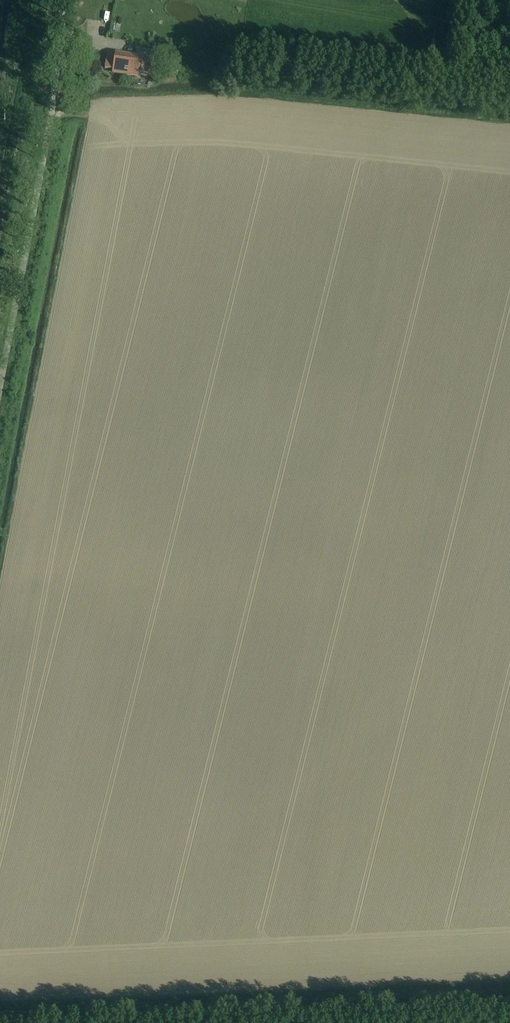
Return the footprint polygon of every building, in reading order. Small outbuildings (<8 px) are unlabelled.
[(482,46),(466,45),(465,58),(481,59),(482,46)] [(108,53),(105,67),(114,68),(114,72),(130,74),(141,75),(141,74),(150,75),(153,58),(151,58),(153,50),(136,48),(135,55),(117,52),(108,51),(108,53)]
